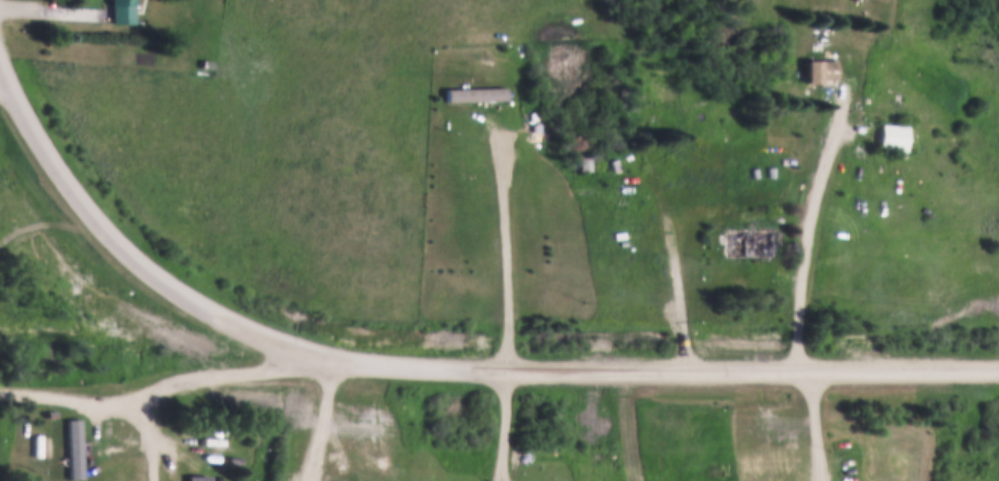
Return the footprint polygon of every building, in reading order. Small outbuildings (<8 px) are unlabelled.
[(110,2),(110,0),(132,0),(132,21),(112,22),(111,2),(110,2)] [(805,57),(836,57),(836,76),(819,76),(819,81),(805,81),(805,57)] [(201,58),(212,58),(212,67),(201,67),(201,58)] [(445,86),(505,85),(505,97),(445,98),(445,86)] [(506,92),(442,92),(442,105),(506,105),(506,92)] [(529,110),(537,109),(538,118),(530,119),(529,110)] [(530,123),(541,121),(543,142),(533,144),(530,123)] [(881,121),(907,123),(905,149),(878,147),(881,121)] [(609,158),(616,156),(619,169),(612,171),(609,158)] [(712,162),(721,162),(721,167),(721,173),(712,173),(712,162)] [(767,165),(775,165),(775,177),(767,177),(767,165)] [(723,227),(771,226),(771,254),(724,255),(723,227)] [(45,408),(55,408),(55,416),(45,416),(45,408)] [(65,417),(80,417),(81,477),(66,477),(65,417)] [(208,473),(208,480),(186,480),(186,473),(208,473)]
